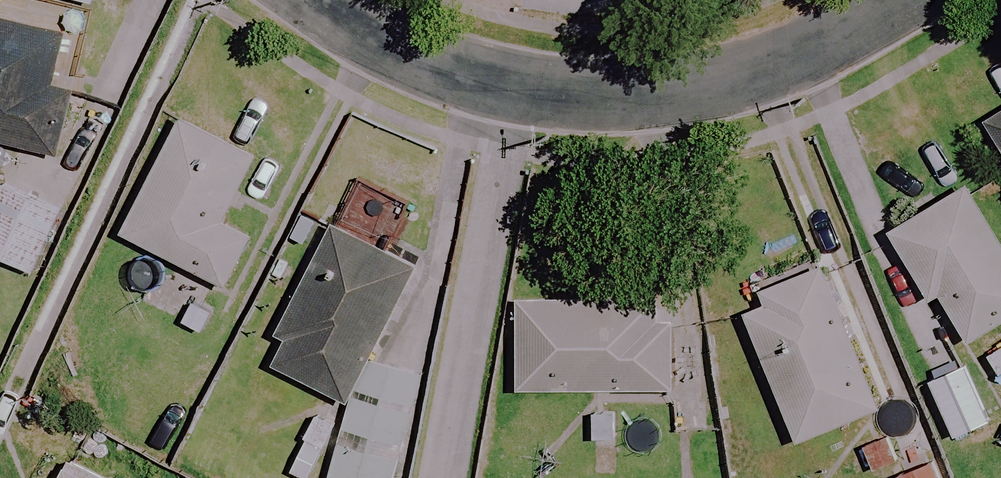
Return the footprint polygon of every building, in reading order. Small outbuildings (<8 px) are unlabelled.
[(0,16),(0,147),(53,161),(73,91),(50,85),(64,34),(0,16)] [(984,123),(1000,152),(1000,114),(984,123)] [(255,159),(182,123),(125,237),(226,288),(250,240),(222,225),(255,159)] [(2,185),(0,190),(0,260),(32,275),(61,212),(2,185)] [(969,189),(890,235),(929,303),(939,298),(966,345),(1000,325),(1000,244),(969,189)] [(352,406),(372,362),(414,267),(333,231),(271,370),(352,406)] [(879,410),(822,269),(739,303),(796,444),(879,410)] [(673,393),(673,300),(518,300),(518,393),(673,393)] [(352,406),(320,477),(398,477),(424,419),(412,413),(424,385),(372,362),(352,406)] [(988,425),(965,369),(930,384),(953,440),(988,425)] [(935,464),(900,477),(940,477),(935,464)] [(68,470),(64,477),(84,477),(68,470)]
